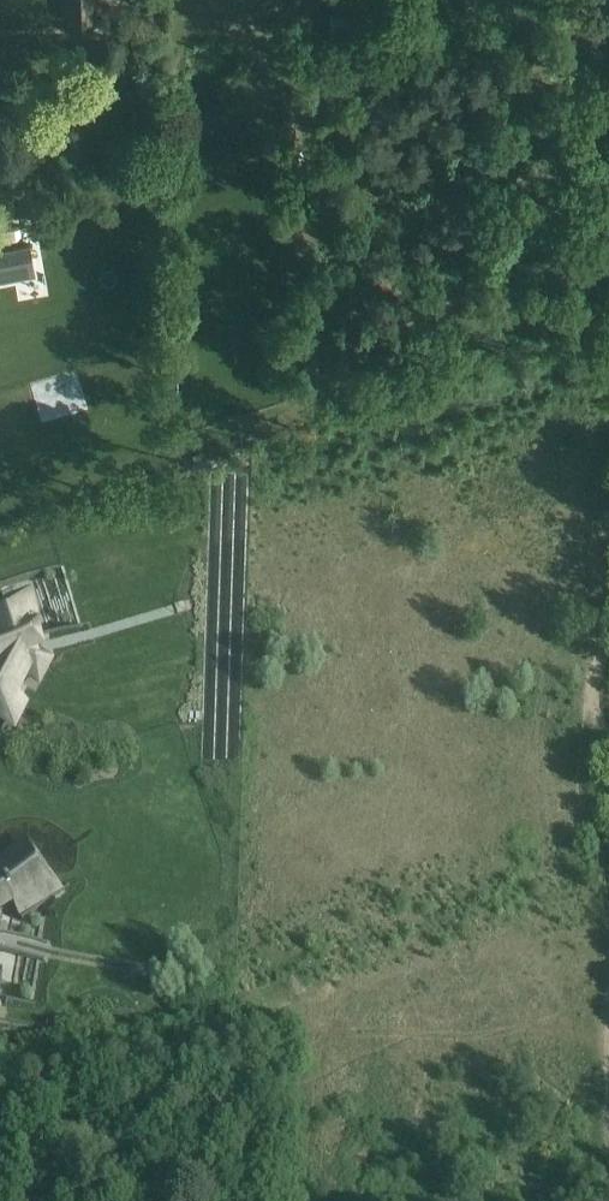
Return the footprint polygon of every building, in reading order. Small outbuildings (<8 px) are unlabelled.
[(67,25),(93,24),(92,0),(66,0),(67,25)] [(330,14),(329,86),(368,87),(369,15),(330,14)] [(0,247),(0,280),(5,279),(27,275),(29,275),(24,248),(23,243),(0,247)] [(9,720),(18,703),(14,701),(26,678),(39,685),(53,659),(38,652),(34,636),(27,638),(23,626),(30,624),(23,602),(0,609),(0,715),(9,720)] [(12,903),(19,911),(57,885),(30,845),(0,866),(0,911),(12,903)]
